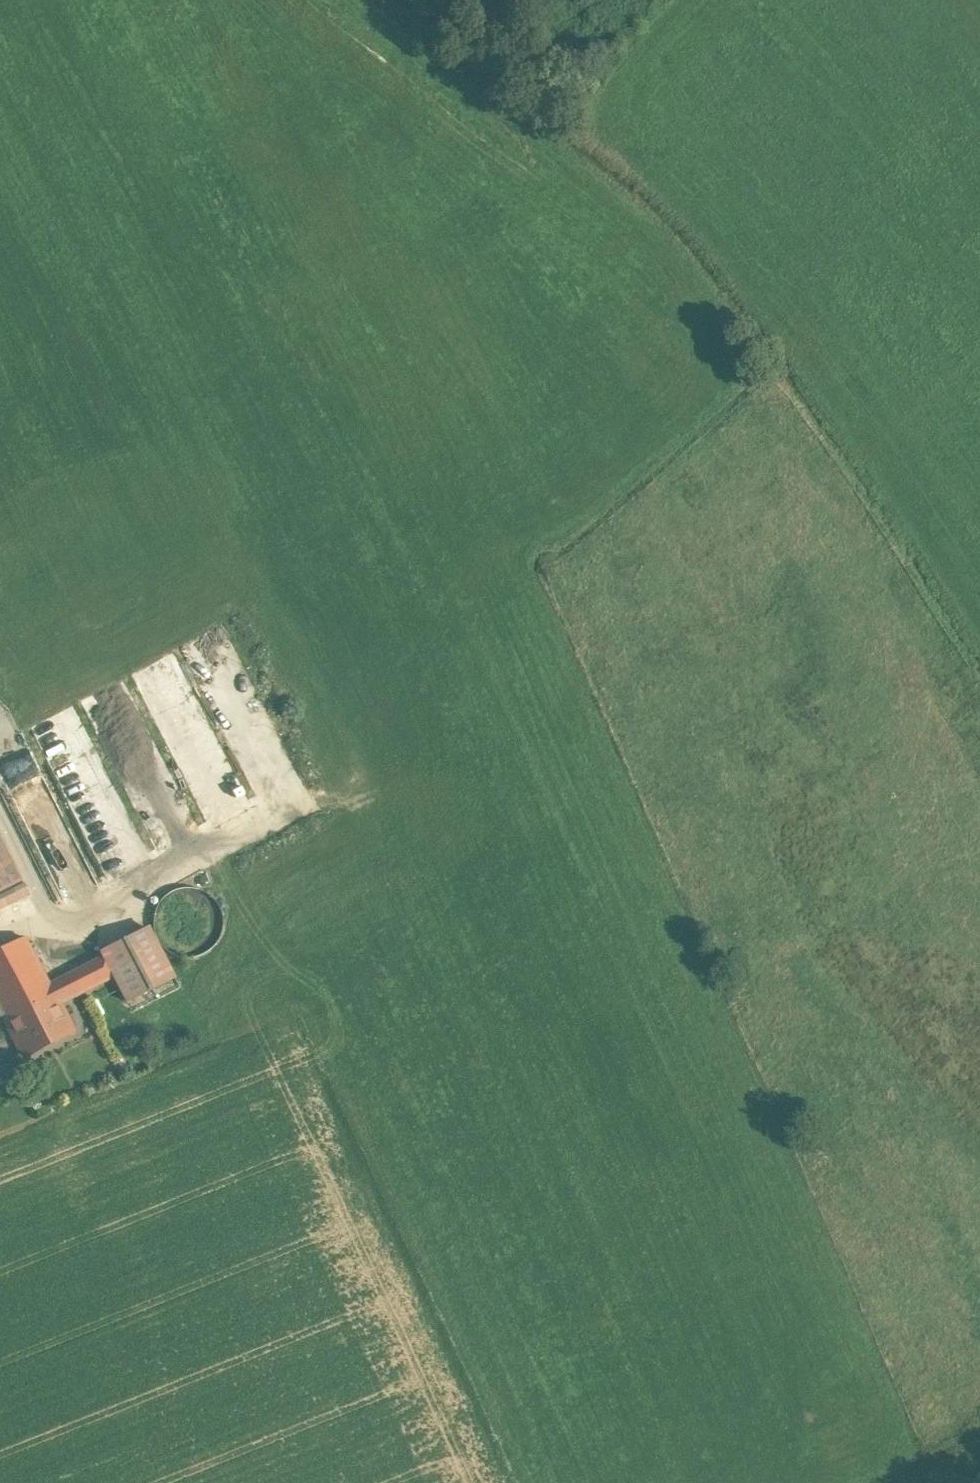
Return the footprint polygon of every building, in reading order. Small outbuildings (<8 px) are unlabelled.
[(31,751),(0,765),(0,773),(64,901),(99,885),(31,751)] [(220,935),(223,922),(220,909),(212,898),(201,891),(188,888),(175,891),(164,898),(156,910),(154,923),(157,936),(164,947),(175,954),(189,957),(202,954),(213,946),(220,935)] [(149,928),(102,952),(103,953),(114,975),(128,1001),(175,977),(149,928)] [(0,950),(0,1007),(4,1014),(3,1015),(6,1022),(61,1003),(61,1002),(81,993),(80,992),(114,975),(103,953),(101,957),(50,983),(25,937),(0,950)] [(61,1003),(6,1022),(24,1056),(75,1029),(61,1002),(61,1003)]
